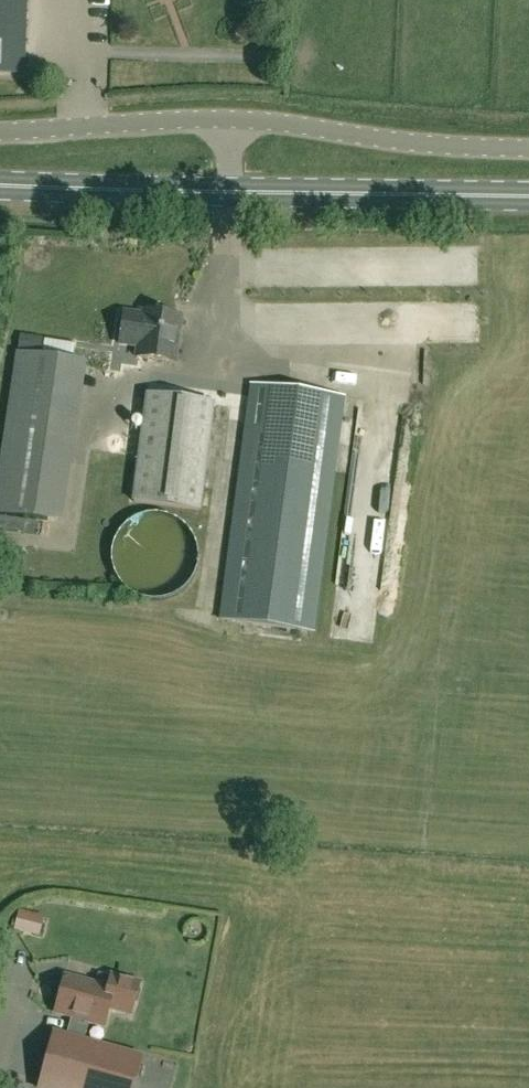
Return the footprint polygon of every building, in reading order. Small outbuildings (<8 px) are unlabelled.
[(24,73),(25,0),(0,0),(0,72),(24,73)] [(174,363),(180,317),(142,312),(141,316),(122,314),(118,345),(137,347),(136,358),(174,363)] [(73,362),(42,357),(30,356),(15,354),(4,433),(75,443),(86,363),(73,362)] [(344,397),(251,385),(221,620),(314,632),(344,397)] [(199,511),(213,404),(147,396),(133,502),(199,511)] [(106,540),(131,612),(198,588),(190,565),(196,562),(180,514),(106,540)] [(344,603),(342,639),(379,641),(383,561),(349,559),(346,603),(344,603)] [(39,936),(44,916),(18,909),(13,929),(39,936)] [(55,1014),(71,1019),(89,1024),(103,1028),(109,1010),(131,1016),(140,985),(116,978),(113,990),(66,976),(55,1014)] [(89,1024),(71,1019),(66,1038),(54,1034),(38,1087),(133,1087),(141,1059),(83,1043),(89,1024)]
